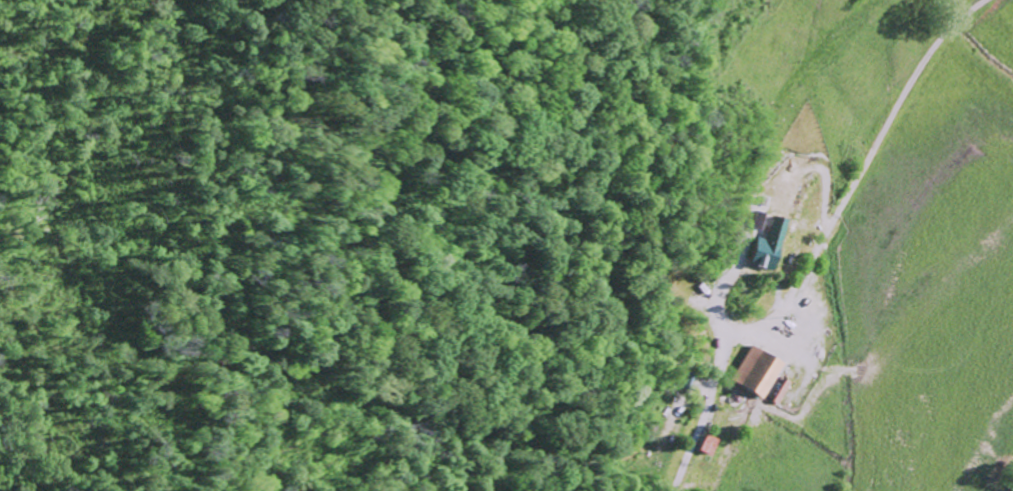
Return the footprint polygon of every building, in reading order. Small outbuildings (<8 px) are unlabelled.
[(771,270),(786,219),(773,215),(765,240),(756,237),(748,263),(771,270)] [(783,362),(752,344),(732,379),(763,397),(783,362)] [(713,454),(718,438),(705,434),(700,451),(713,454)]
